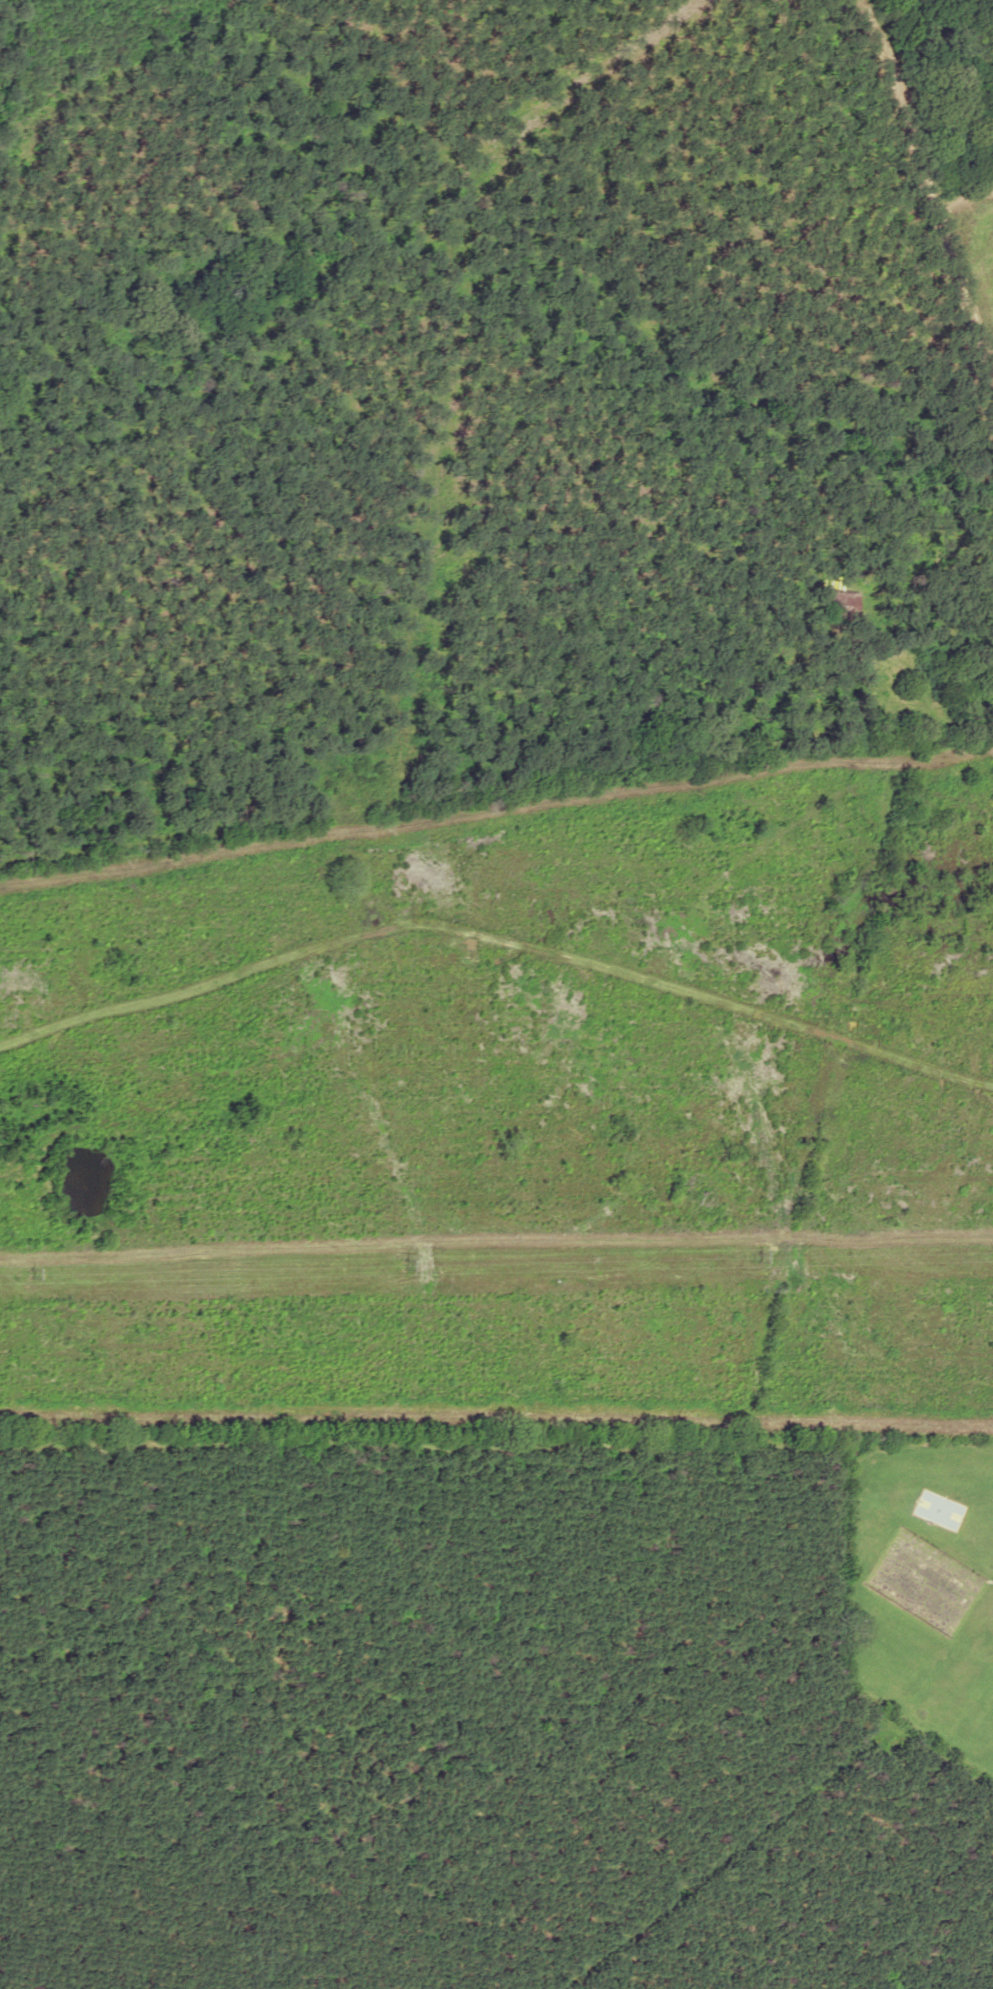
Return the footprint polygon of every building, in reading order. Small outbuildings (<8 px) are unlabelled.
[(852,618),(854,591),(826,590),(825,617),(852,618)]
